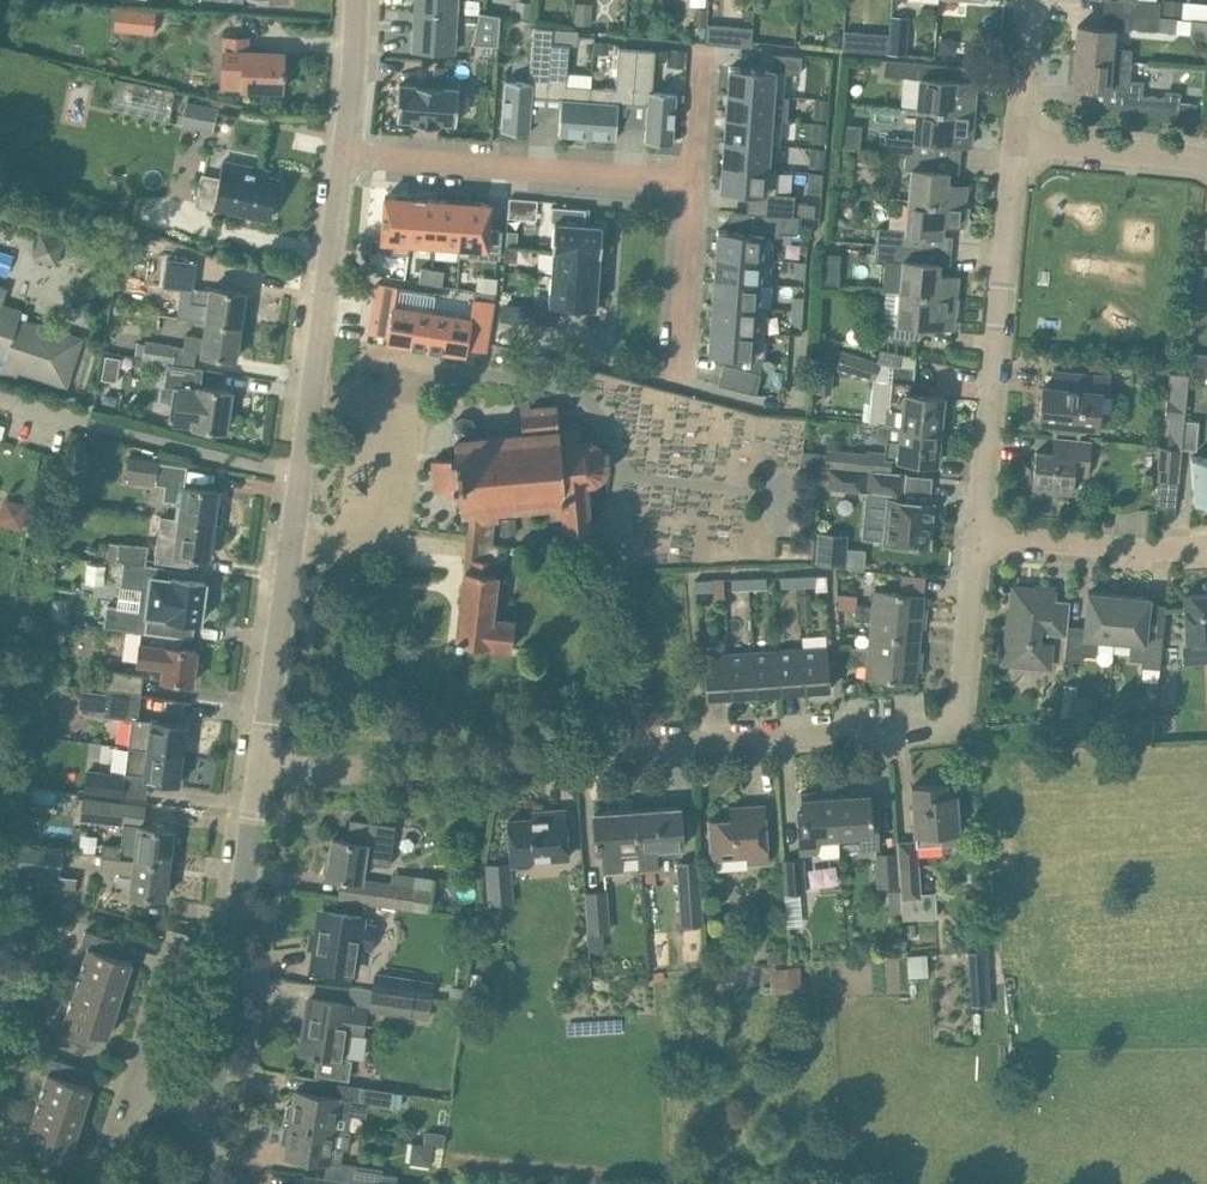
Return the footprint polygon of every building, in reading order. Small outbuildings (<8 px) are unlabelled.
[(415,11),(457,13),(457,0),(416,0),(415,11)] [(577,21),(594,20),(593,0),(576,1),(577,21)] [(1131,12),(1160,15),(1161,1),(1146,0),(1132,0),(1131,12)] [(163,31),(164,6),(121,5),(120,30),(163,31)] [(695,8),(694,25),(706,25),(707,8),(695,8)] [(457,13),(415,11),(413,50),(454,52),(457,13)] [(500,15),(480,11),(472,43),(498,45),(500,15)] [(1159,30),(1160,15),(1131,12),(1130,27),(1159,30)] [(907,54),(910,16),(890,15),(887,52),(887,53),(907,54)] [(713,24),(712,43),(740,45),(741,26),(713,24)] [(1078,25),(1075,55),(1131,60),(1133,47),(1113,45),(1115,28),(1078,25)] [(505,80),(501,130),(530,132),(533,95),(547,96),(551,42),(552,28),(533,27),(529,81),(505,80)] [(242,87),(283,89),(284,53),(244,51),(244,37),(227,36),(226,52),(223,52),(221,84),(242,85),(242,87)] [(595,41),(595,53),(609,54),(610,42),(595,41)] [(551,42),(547,96),(561,97),(559,134),(587,136),(591,86),(566,84),(569,43),(551,42)] [(619,101),(633,103),(637,48),(619,47),(616,88),(591,86),(587,136),(616,138),(619,101)] [(637,48),(633,103),(648,104),(645,140),(674,143),(677,92),(653,90),(656,50),(637,48)] [(669,48),(667,65),(684,67),(686,50),(669,48)] [(799,71),(800,55),(774,54),(773,69),(786,70),(799,71)] [(1131,60),(1075,55),(1072,86),(1109,89),(1109,87),(1128,89),(1131,60)] [(893,59),(891,73),(919,75),(916,108),(974,113),(977,82),(944,79),(945,64),(893,59)] [(434,79),(448,80),(448,66),(434,65),(434,79)] [(730,66),(728,91),(774,95),(774,96),(784,97),(786,70),(773,69),(730,66)] [(116,109),(176,118),(180,85),(120,77),(116,109)] [(459,88),(399,83),(397,118),(413,119),(413,123),(439,125),(439,121),(456,123),(459,88)] [(1166,90),(1165,96),(1124,93),(1122,107),(1179,112),(1180,91),(1166,90)] [(728,91),(726,116),(772,119),(772,118),(774,96),(774,95),(728,91)] [(186,101),(182,123),(212,129),(217,108),(186,101)] [(886,135),(884,151),(905,153),(936,156),(938,142),(971,145),(974,113),(916,108),(913,138),(886,135)] [(726,116),(724,140),(770,144),(770,145),(780,145),(782,119),(772,118),(772,119),(726,116)] [(722,164),(769,168),(769,167),(770,145),(770,144),(724,140),(722,164)] [(936,156),(905,153),(904,166),(911,167),(908,199),(965,205),(967,185),(947,183),(948,171),(935,170),(936,156)] [(269,169),(261,167),(223,160),(219,177),(201,173),(195,203),(269,218),(278,177),(268,175),(269,169)] [(722,164),(720,190),(776,194),(778,168),(769,167),(769,168),(722,164)] [(409,242),(412,197),(385,195),(382,240),(409,242)] [(434,244),(438,199),(412,197),(409,242),(434,244)] [(510,198),(509,217),(536,219),(537,200),(510,198)] [(463,201),(438,199),(434,244),(460,246),(463,201)] [(965,205),(908,199),(905,230),(878,227),(876,243),(928,248),(929,233),(942,235),(943,223),(963,225),(965,205)] [(780,201),(761,200),(760,212),(780,214),(780,201)] [(491,203),(463,201),(460,246),(487,248),(486,258),(500,259),(502,230),(489,229),(491,203)] [(798,201),(797,214),(814,216),(815,203),(798,201)] [(780,214),(760,212),(759,225),(779,226),(780,214)] [(555,220),(553,248),(601,252),(603,235),(605,236),(606,221),(595,220),(595,223),(555,220)] [(128,228),(124,247),(141,251),(145,231),(128,228)] [(716,254),(772,258),(774,233),(718,229),(716,254)] [(65,239),(40,232),(33,257),(57,264),(65,239)] [(928,248),(876,243),(875,257),(903,260),(900,290),(885,288),(884,289),(900,291),(957,296),(958,276),(938,274),(939,262),(926,261),(928,248)] [(601,254),(601,252),(553,248),(552,251),(553,251),(552,276),(598,279),(600,254),(601,254)] [(196,256),(167,252),(163,283),(192,287),(196,256)] [(716,254),(714,279),(760,282),(760,283),(770,284),(772,258),(716,254)] [(395,268),(393,277),(405,279),(406,270),(407,264),(396,262),(395,268)] [(420,272),(419,281),(430,283),(432,274),(433,268),(421,266),(420,272)] [(432,274),(430,283),(442,285),(443,275),(444,270),(433,268),(432,274)] [(822,268),(818,268),(817,282),(821,283),(838,284),(839,269),(822,268)] [(597,296),(598,279),(552,276),(549,304),(588,307),(587,309),(598,310),(599,296),(597,296)] [(714,279),(712,303),(758,307),(759,306),(760,283),(760,282),(714,279)] [(398,285),(378,282),(369,332),(388,335),(387,341),(427,348),(432,312),(394,306),(398,285)] [(209,304),(207,320),(240,324),(244,291),(212,287),(211,289),(192,287),(190,301),(209,304)] [(1197,287),(1194,320),(1206,321),(1206,287),(1197,287)] [(495,293),(475,290),(474,297),(494,300),(495,295),(495,293)] [(954,328),(957,296),(900,291),(897,322),(888,321),(887,333),(919,336),(920,325),(954,328)] [(470,318),(432,312),(427,348),(466,354),(467,348),(486,351),(494,300),(474,297),(470,318)] [(9,315),(0,312),(3,304),(0,303),(0,342),(9,315)] [(758,307),(712,303),(710,328),(766,332),(768,306),(759,306),(758,307)] [(526,305),(525,321),(535,322),(549,323),(556,324),(556,307),(526,305)] [(9,315),(0,342),(0,355),(5,356),(1,370),(17,375),(19,369),(66,384),(81,338),(9,315)] [(235,358),(240,324),(207,320),(205,336),(186,334),(184,348),(203,351),(203,353),(235,358)] [(708,353),(764,357),(766,332),(710,328),(708,353)] [(146,343),(143,357),(172,362),(175,344),(147,339),(146,343)] [(883,423),(940,429),(941,426),(947,427),(949,406),(943,405),(944,395),(910,392),(911,383),(914,383),(915,372),(842,350),(836,367),(874,378),(870,422),(883,423)] [(1190,372),(1206,371),(1206,353),(1191,352),(1190,372)] [(106,354),(102,378),(117,381),(121,356),(106,354)] [(203,367),(167,362),(164,384),(173,385),(170,420),(173,420),(173,423),(225,430),(231,390),(199,385),(199,389),(194,388),(197,368),(203,369),(203,367)] [(718,383),(756,393),(761,372),(724,363),(718,383)] [(1110,376),(1076,373),(1052,370),(1051,386),(1042,385),(1039,420),(1099,425),(1102,392),(1109,393),(1110,376)] [(1182,448),(1185,419),(1189,373),(1170,371),(1168,389),(1172,389),(1171,399),(1167,399),(1165,417),(1169,417),(1168,432),(1169,432),(1167,446),(1182,448)] [(471,418),(469,420),(465,418),(461,418),(457,421),(455,419),(454,421),(455,423),(453,426),(453,431),(456,456),(433,458),(436,489),(459,487),(461,515),(470,514),(471,522),(457,641),(512,647),(515,622),(498,620),(499,607),(493,606),(498,562),(504,563),(507,546),(492,544),(496,520),(499,520),(498,512),(556,507),(556,516),(565,515),(566,529),(589,527),(585,481),(596,478),(606,459),(593,441),(581,440),(580,428),(559,430),(557,406),(530,408),(530,400),(520,401),(523,433),(474,437),(474,428),(473,424),(471,421),(472,420),(471,418)] [(1185,419),(1182,448),(1196,449),(1199,420),(1185,419)] [(940,429),(883,423),(883,424),(877,423),(875,440),(886,441),(885,450),(867,449),(867,452),(826,448),(824,466),(828,466),(891,472),(892,458),(937,462),(940,429)] [(1036,451),(1035,465),(1030,469),(1029,478),(1033,482),(1033,485),(1051,487),(1051,491),(1072,492),(1073,473),(1087,475),(1091,439),(1055,435),(1053,452),(1036,451)] [(1182,448),(1167,446),(1162,445),(1156,504),(1176,506),(1182,448)] [(1206,499),(1206,455),(1191,456),(1194,500),(1206,499)] [(129,475),(156,478),(159,459),(131,456),(129,475)] [(905,474),(891,472),(828,466),(826,484),(889,491),(884,541),(929,546),(933,503),(903,499),(905,474)] [(182,502),(180,518),(213,523),(218,489),(185,485),(184,486),(165,484),(163,499),(182,502)] [(7,496),(1,521),(28,526),(33,501),(7,496)] [(209,557),(213,523),(180,518),(178,535),(159,533),(157,548),(176,550),(176,552),(209,557)] [(817,533),(815,563),(845,566),(848,535),(817,533)] [(107,560),(125,562),(146,564),(148,546),(109,541),(107,560)] [(164,567),(125,562),(122,585),(150,588),(144,631),(183,636),(185,618),(200,620),(201,618),(204,618),(206,616),(208,604),(206,602),(203,601),(205,582),(172,577),(172,578),(164,577),(164,567)] [(871,620),(870,634),(920,638),(925,595),(923,595),(925,576),(899,573),(897,592),(874,590),(873,604),(857,602),(858,594),(839,592),(837,609),(856,611),(855,618),(871,620)] [(797,575),(797,586),(816,586),(815,574),(797,575)] [(797,586),(797,575),(781,576),(781,587),(797,586)] [(766,576),(749,577),(750,589),(767,588),(766,576)] [(733,590),(750,589),(749,577),(732,578),(733,590)] [(713,589),(713,579),(695,580),(696,590),(713,589)] [(1045,633),(1067,635),(1068,625),(1070,600),(1053,598),(1054,587),(1037,586),(1036,588),(1014,586),(1011,611),(1013,612),(1012,622),(1010,622),(1009,636),(1006,636),(1004,662),(1049,666),(1052,642),(1032,640),(1033,627),(1046,628),(1045,633)] [(1114,640),(1119,594),(1088,591),(1085,626),(1068,625),(1067,635),(1064,658),(1083,660),(1083,654),(1096,655),(1098,638),(1114,640)] [(1185,594),(1187,642),(1206,641),(1206,593),(1185,594)] [(1119,594),(1114,640),(1131,641),(1129,658),(1142,660),(1142,666),(1160,668),(1163,634),(1147,632),(1150,597),(1119,594)] [(138,609),(107,605),(105,625),(135,629),(138,609)] [(144,631),(141,631),(137,662),(146,663),(155,677),(162,677),(162,678),(192,682),(196,649),(183,648),(185,636),(183,636),(144,631)] [(916,682),(920,638),(870,634),(869,647),(853,645),(851,661),(867,663),(866,677),(916,682)] [(828,645),(802,647),(805,690),(831,688),(828,645)] [(802,647),(778,649),(781,691),(805,690),(802,647)] [(757,693),(781,691),(778,649),(754,651),(757,693)] [(732,695),(757,693),(754,651),(729,652),(732,695)] [(732,695),(729,652),(704,654),(707,696),(732,695)] [(111,669),(108,688),(141,693),(143,674),(111,669)] [(138,717),(141,693),(108,688),(107,692),(82,689),(79,711),(133,718),(129,746),(183,753),(187,723),(138,717)] [(179,782),(183,753),(129,746),(126,771),(144,773),(144,778),(179,782)] [(86,793),(123,798),(126,776),(89,771),(86,793)] [(946,783),(912,785),(915,826),(941,825),(943,844),(959,843),(956,794),(948,794),(946,793),(946,783)] [(852,794),(836,795),(840,856),(841,855),(840,841),(861,840),(862,848),(879,847),(877,816),(872,817),(870,787),(852,789),(852,794)] [(823,857),(840,856),(836,795),(819,796),(819,791),(801,792),(803,821),(798,822),(800,852),(817,851),(823,857)] [(130,823),(132,804),(97,800),(95,819),(130,823)] [(768,861),(766,828),(764,804),(731,806),(731,817),(710,819),(713,856),(749,853),(750,862),(768,861)] [(680,805),(637,808),(640,856),(641,869),(658,868),(657,855),(676,853),(675,846),(683,846),(680,805)] [(640,856),(637,808),(594,811),(597,852),(603,852),(604,872),(621,871),(620,858),(640,856)] [(568,856),(567,832),(565,809),(545,810),(546,817),(508,820),(511,866),(532,865),(531,859),(568,856)] [(120,856),(135,858),(169,862),(174,828),(139,824),(137,842),(122,840),(121,846),(120,856)] [(365,841),(333,837),(327,875),(361,880),(363,860),(389,864),(393,841),(365,837),(365,841)] [(32,842),(28,868),(69,875),(73,849),(32,842)] [(102,854),(120,856),(121,846),(103,844),(102,854)] [(900,884),(897,851),(876,852),(878,886),(900,884)] [(101,865),(100,870),(133,874),(135,858),(120,856),(102,854),(101,863),(101,865)] [(804,857),(783,859),(786,912),(801,911),(800,891),(807,891),(804,857)] [(165,896),(169,862),(135,858),(133,874),(130,892),(165,896)] [(698,860),(695,860),(678,861),(682,924),(684,924),(685,943),(700,942),(698,923),(702,923),(698,860)] [(900,865),(902,895),(902,910),(903,918),(938,916),(936,891),(921,892),(919,864),(900,865)] [(391,882),(369,879),(366,901),(411,907),(412,901),(431,904),(435,877),(392,871),(391,882)] [(589,931),(602,930),(609,929),(607,891),(586,892),(589,931)] [(361,915),(346,913),(323,909),(315,966),(353,971),(357,944),(371,946),(374,924),(360,922),(361,915)] [(87,947),(76,984),(120,998),(132,960),(116,955),(121,941),(86,929),(81,945),(87,947)] [(652,967),(671,965),(668,931),(649,932),(652,967)] [(30,946),(10,938),(2,960),(22,967),(30,946)] [(972,949),(973,974),(995,973),(994,948),(972,949)] [(373,989),(411,994),(414,978),(376,973),(373,989)] [(108,1035),(120,998),(76,984),(64,1020),(57,1018),(52,1033),(87,1045),(92,1030),(108,1035)] [(409,1013),(411,994),(373,989),(371,1008),(409,1013)] [(350,1003),(333,1001),(310,997),(307,1018),(311,1019),(306,1053),(318,1054),(315,1074),(348,1079),(351,1059),(342,1058),(347,1027),(363,1030),(366,1009),(350,1007),(350,1003)] [(47,1073),(36,1109),(79,1123),(91,1085),(76,1081),(80,1066),(45,1055),(40,1071),(47,1073)] [(291,1123),(346,1130),(348,1113),(366,1116),(368,1103),(392,1107),(394,1090),(360,1085),(358,1098),(296,1089),(294,1103),(290,1102),(287,1105),(285,1114),(288,1118),(292,1118),(291,1123)] [(79,1123),(36,1109),(24,1145),(17,1143),(12,1159),(47,1170),(52,1156),(67,1161),(79,1123)] [(283,1128),(282,1138),(284,1143),(288,1143),(286,1156),(341,1164),(343,1147),(334,1146),(336,1129),(291,1123),(291,1126),(286,1125),(283,1128)] [(426,1129),(424,1142),(444,1145),(446,1133),(426,1129)] [(346,1179),(378,1183),(380,1183),(382,1170),(348,1165),(346,1179)] [(316,1175),(303,1173),(302,1183),(351,1183),(352,1180),(316,1175)]
